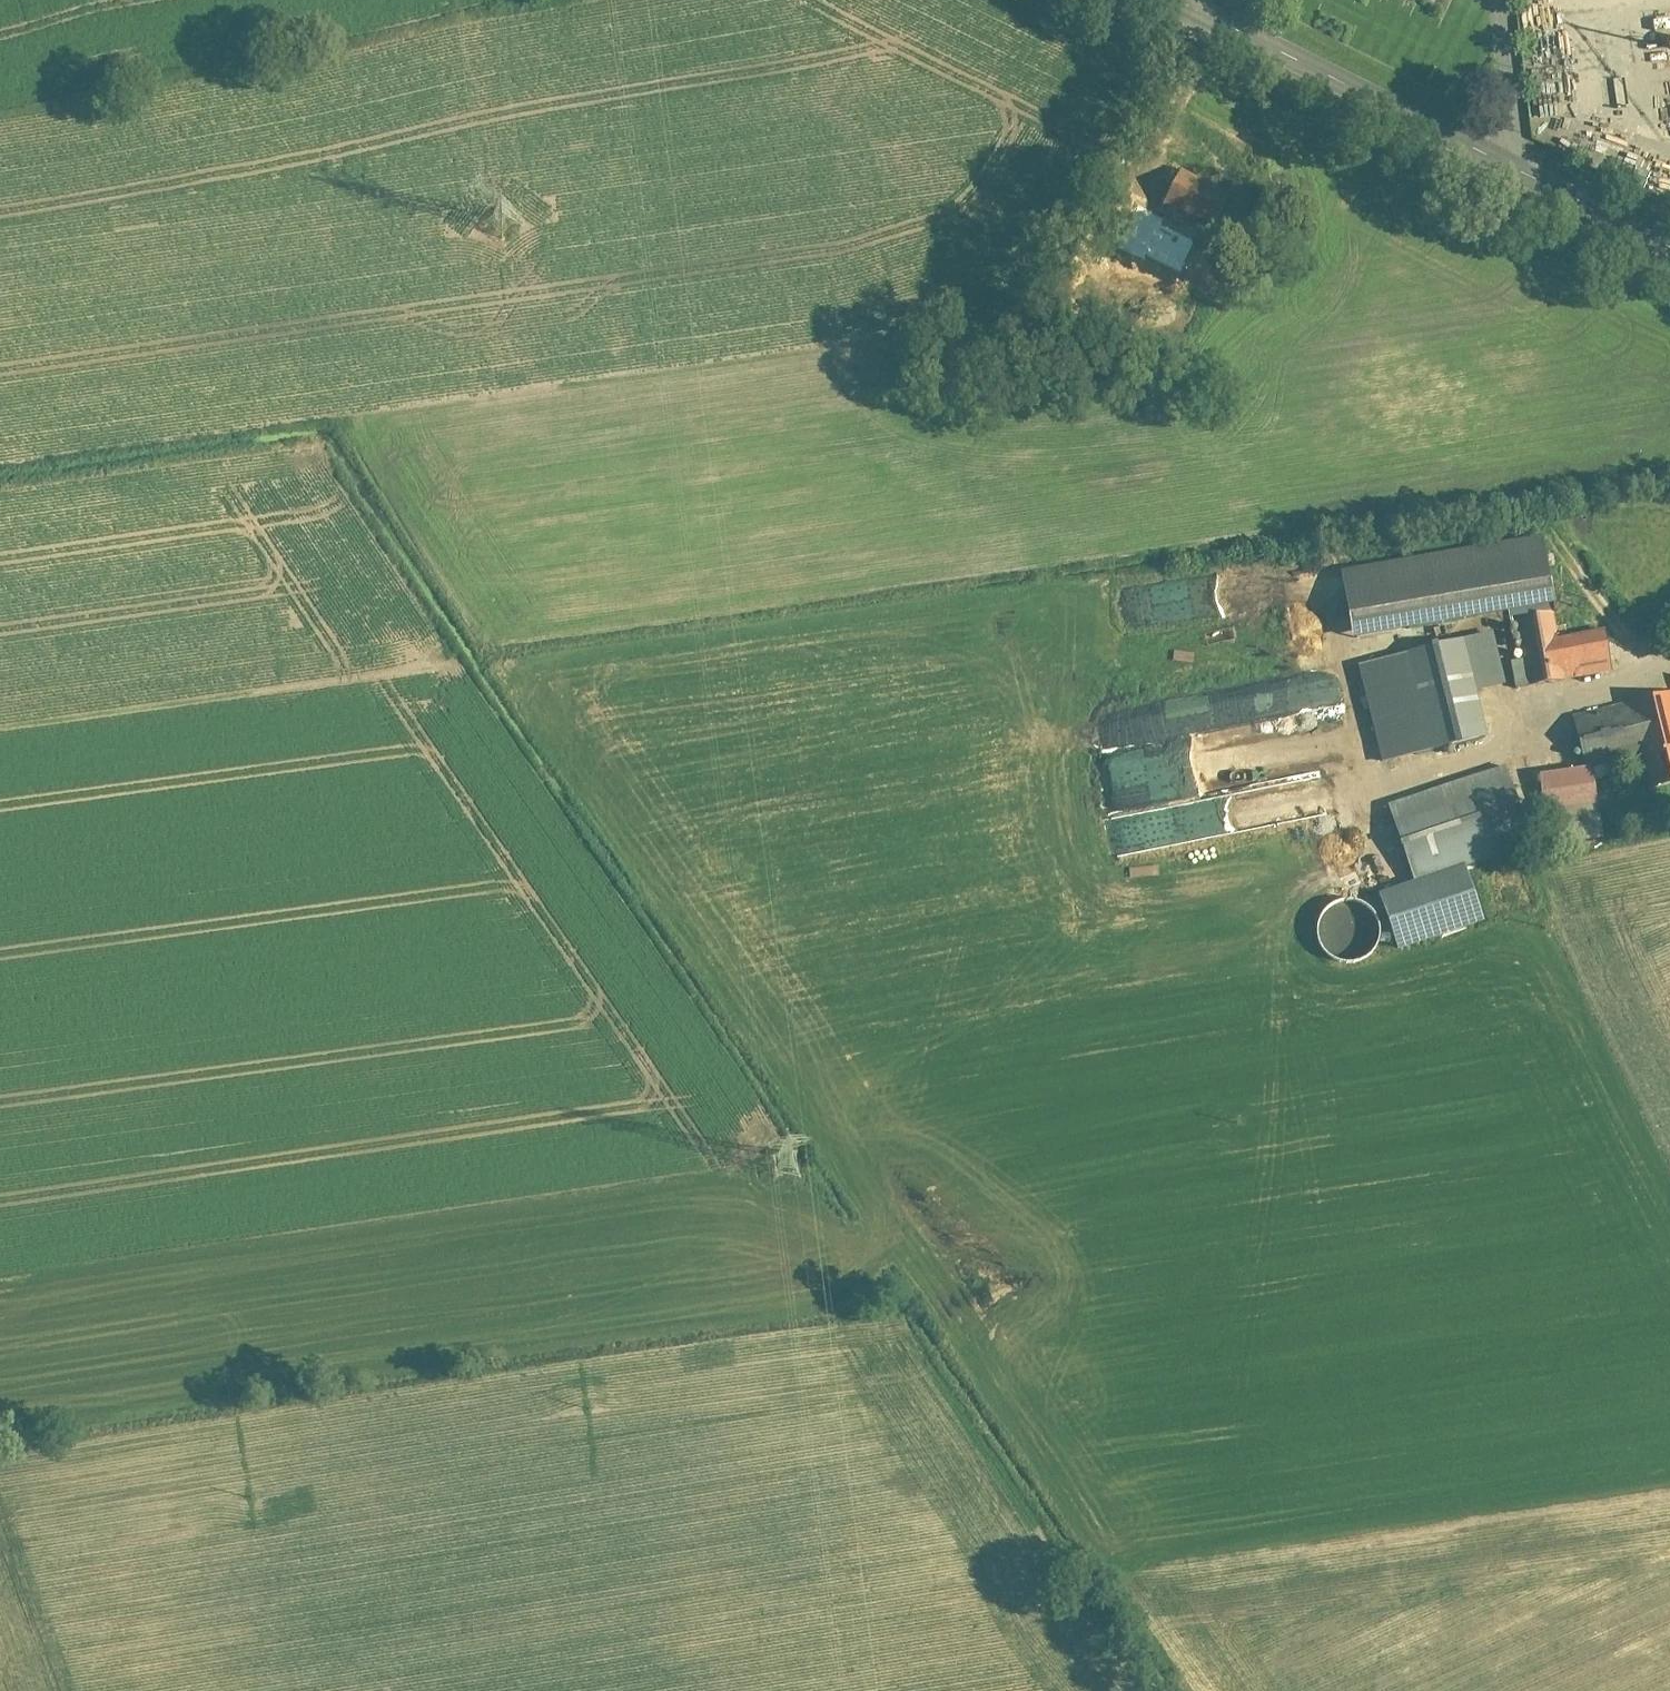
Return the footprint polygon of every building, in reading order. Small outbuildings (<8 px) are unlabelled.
[(1184,171),(1164,210),(1217,238),(1238,199),(1184,171)] [(1515,635),(1525,710),(1588,702),(1587,694),(1622,689),(1615,638),(1580,642),(1578,627),(1515,635)] [(1491,747),(1481,698),(1508,693),(1498,643),(1366,670),(1386,769),(1491,747)] [(1654,767),(1662,802),(1669,800),(1669,714),(1577,734),(1588,782),(1654,767)] [(1394,807),(1414,881),(1538,848),(1518,774),(1394,807)] [(1543,796),(1548,832),(1604,825),(1599,788),(1543,796)] [(1383,909),(1401,961),(1495,929),(1477,877),(1383,909)]
